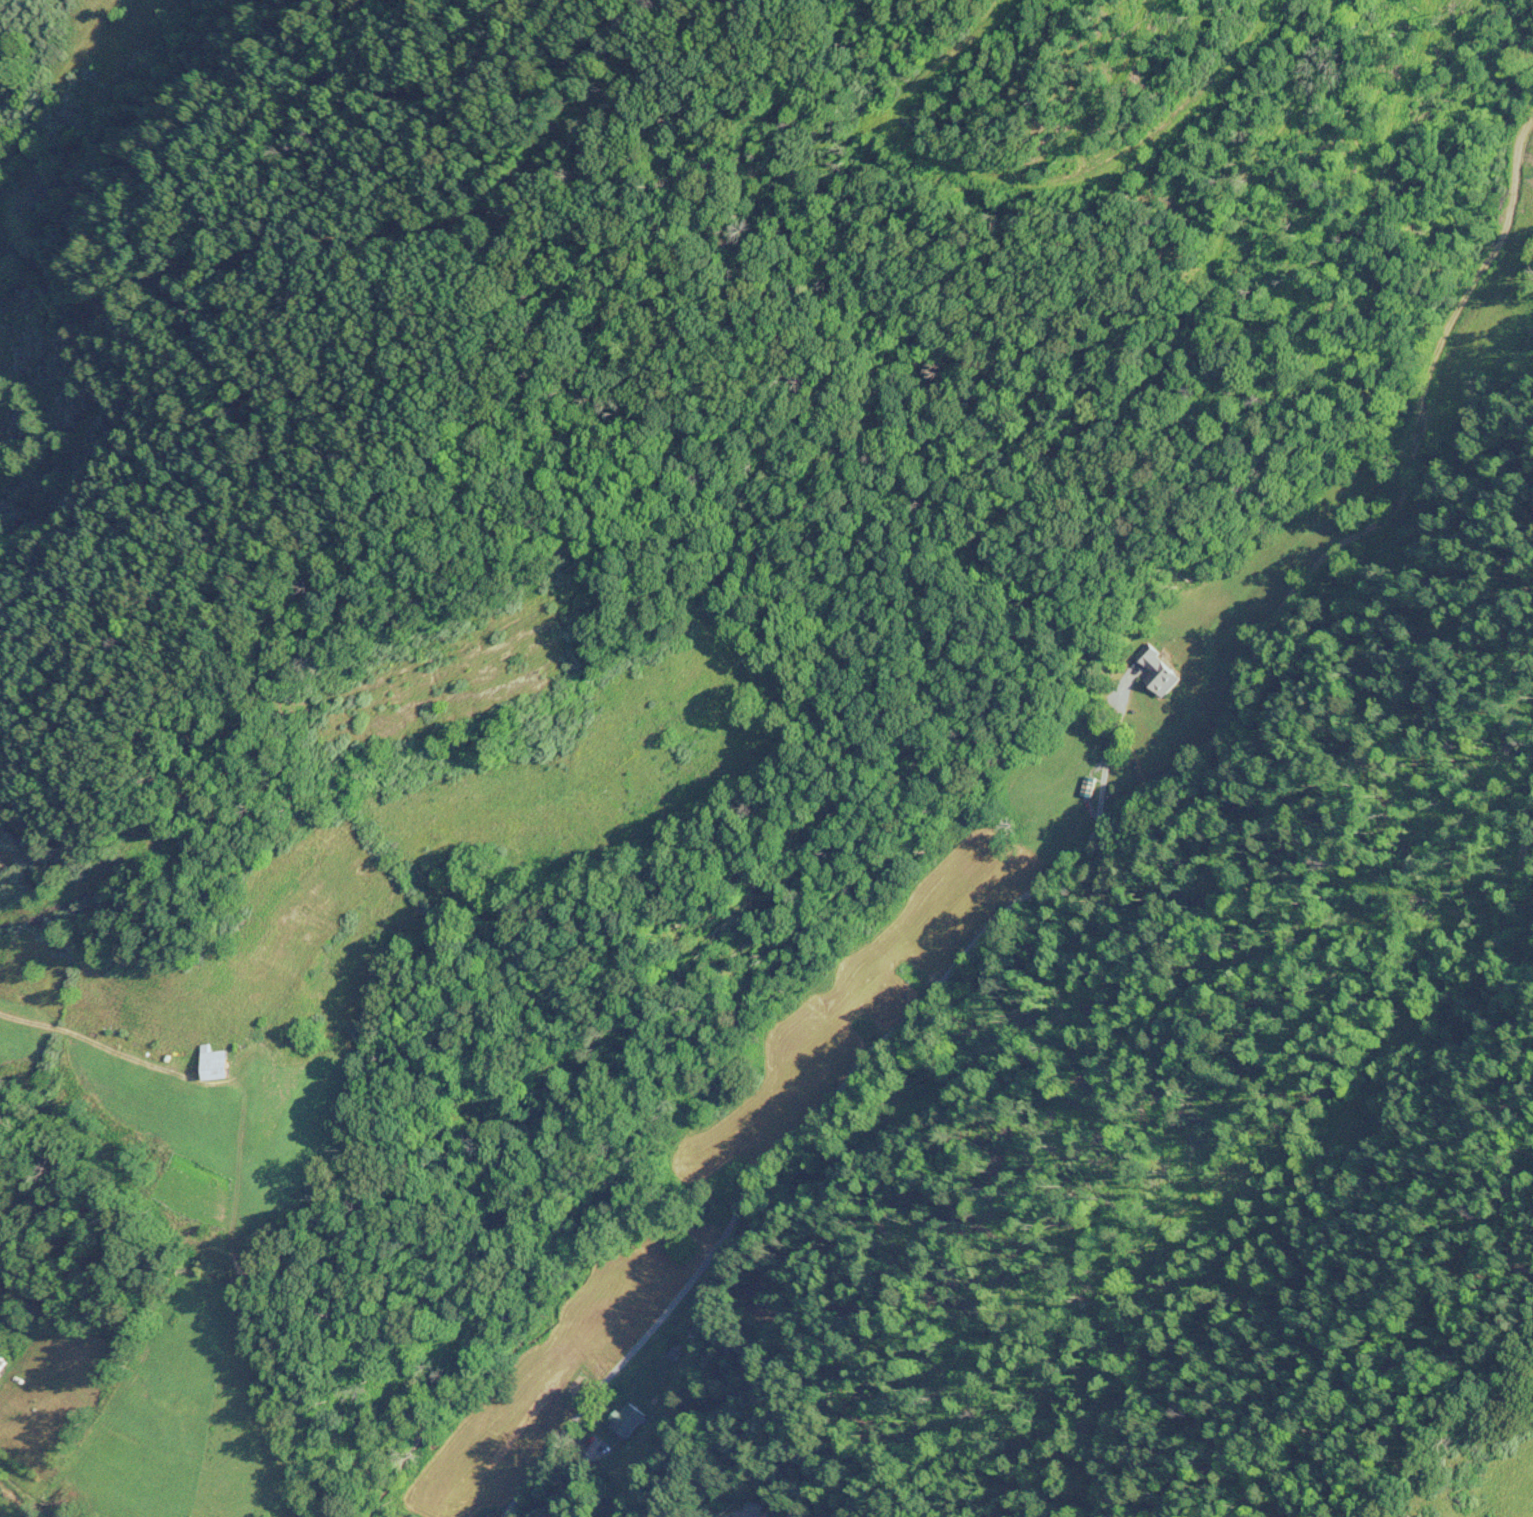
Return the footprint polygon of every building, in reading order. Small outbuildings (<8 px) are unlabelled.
[(1165,699),(1186,680),(1150,642),(1137,655),(1153,672),(1146,678),(1165,699)] [(209,1048),(209,1043),(200,1043),(200,1075),(225,1075),(225,1048),(209,1048)]
